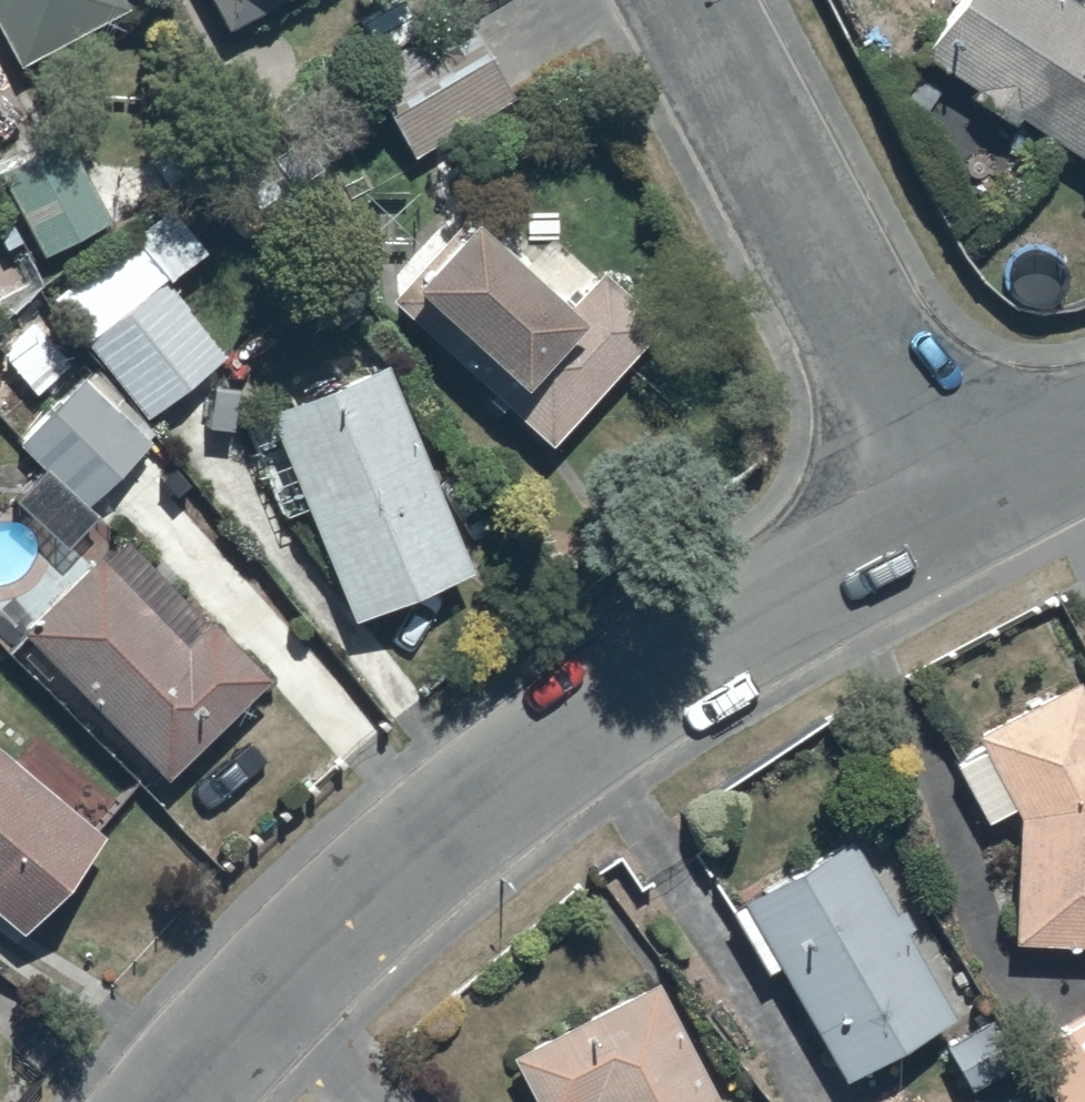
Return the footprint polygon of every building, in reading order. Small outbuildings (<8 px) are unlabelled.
[(13,75),(123,20),(113,0),(0,0),(0,49),(13,75)] [(217,39),(297,0),(198,0),(217,39)] [(408,164),(505,112),(455,18),(438,26),(424,0),(409,0),(356,28),(377,67),(361,76),(408,164)] [(1051,0),(961,0),(918,64),(1084,173),(1084,22),(1051,0)] [(0,173),(0,194),(34,266),(103,233),(61,144),(0,173)] [(387,312),(545,456),(653,338),(552,246),(523,278),(466,226),(387,312)] [(83,352),(144,424),(218,361),(157,289),(83,352)] [(33,401),(71,367),(34,325),(0,355),(0,364),(33,401)] [(263,426),(345,633),(468,584),(385,378),(263,426)] [(87,385),(16,448),(78,517),(149,453),(87,385)] [(39,593),(54,603),(14,641),(159,790),(262,691),(125,550),(99,575),(90,567),(80,578),(58,563),(39,593)] [(1003,919),(1084,922),(1084,690),(1071,663),(971,712),(980,730),(952,744),(981,801),(1005,788),(1011,795),(1003,919)] [(15,912),(83,833),(0,762),(0,900),(15,912)] [(721,888),(758,955),(770,948),(833,1061),(946,998),(846,818),(721,888)] [(537,1101),(546,1101),(583,1083),(592,1101),(721,1101),(650,962),(504,1036),(537,1101)] [(1020,1035),(1062,1101),(1084,1101),(1084,994),(1020,1035)] [(939,1031),(964,1071),(1006,1045),(982,1005),(939,1031)]
